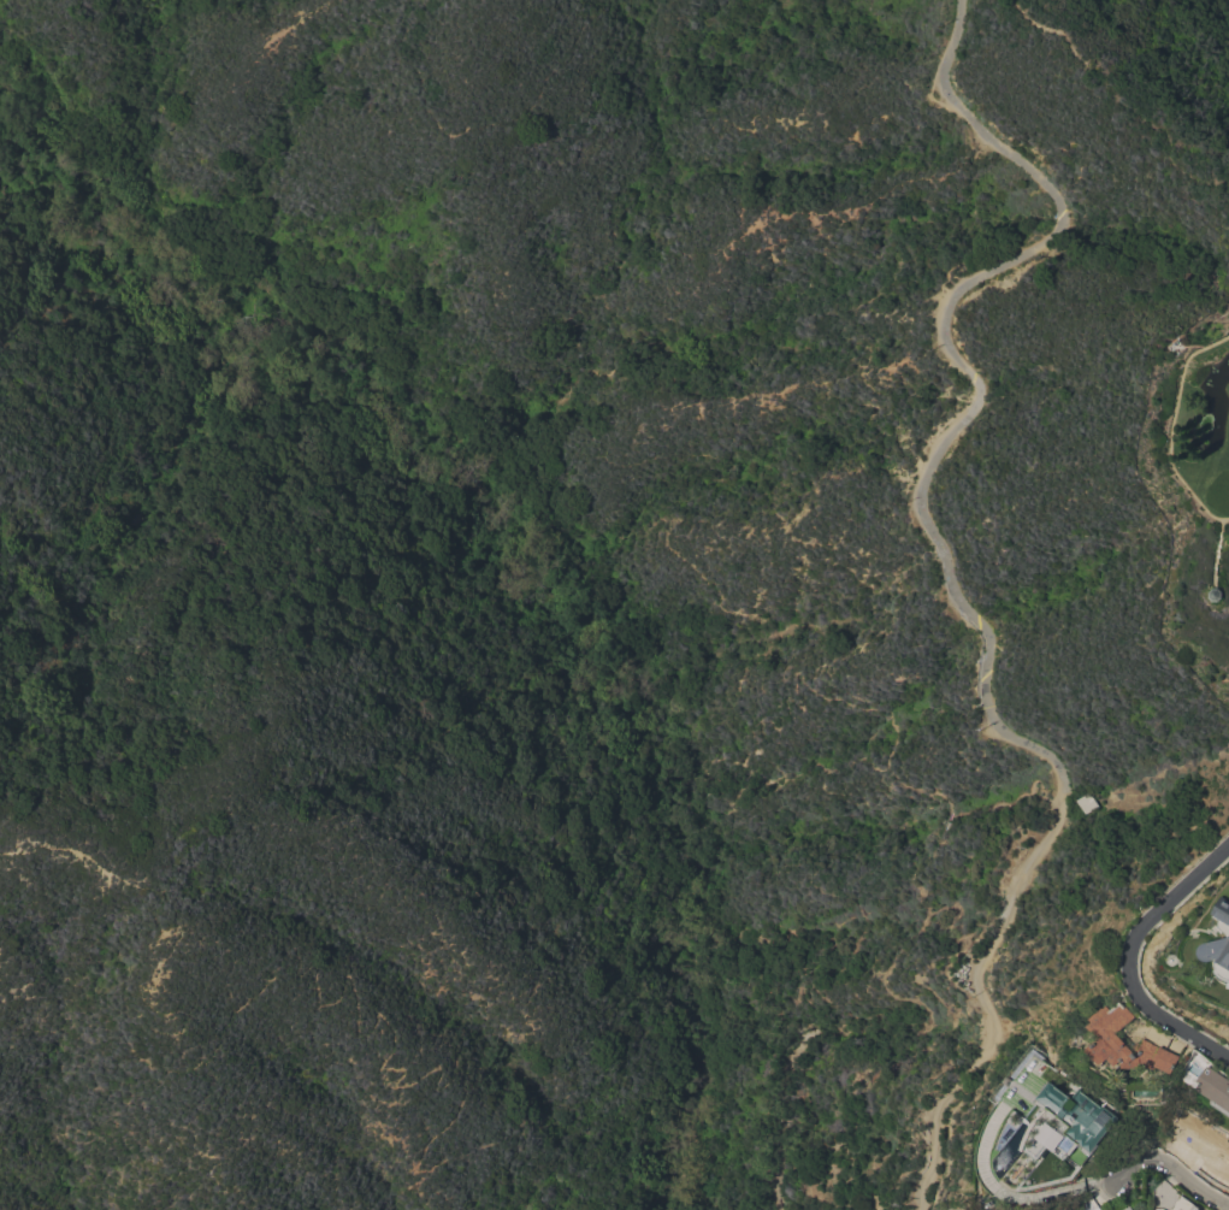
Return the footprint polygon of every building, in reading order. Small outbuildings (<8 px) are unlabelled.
[(1222,589),(1225,592),(1225,598),(1222,602),(1216,602),(1212,598),(1212,592),(1216,589),(1222,589)] [(1083,814),(1075,801),(1087,793),(1095,807),(1083,814)] [(1223,896),(1228,899),(1228,924),(1213,914),(1223,896)] [(1206,944),(1228,938),(1228,978),(1225,976),(1223,975),(1222,973),(1219,969),(1219,966),(1218,961),(1212,962),(1210,962),(1206,961),(1204,958),(1203,956),(1201,954),(1201,951),(1203,948),(1205,945),(1206,944)] [(1172,1074),(1157,1067),(1156,1070),(1152,1068),(1151,1070),(1141,1066),(1141,1069),(1123,1068),(1123,1066),(1116,1072),(1107,1062),(1101,1068),(1087,1052),(1101,1038),(1099,1034),(1098,1037),(1089,1027),(1094,1022),(1091,1020),(1104,1008),(1104,1009),(1107,1007),(1111,1010),(1122,1002),(1136,1017),(1118,1034),(1131,1049),(1139,1043),(1141,1044),(1144,1039),(1181,1057),(1172,1074)] [(1207,1066),(1228,1080),(1228,1115),(1212,1104),(1215,1102),(1196,1090),(1200,1084),(1198,1081),(1207,1066)] [(1078,1089),(1072,1098),(1049,1082),(1036,1100),(1063,1118),(1055,1130),(1071,1140),(1072,1139),(1092,1152),(1117,1115),(1078,1089)] [(1200,1209),(1199,1209),(1174,1209),(1172,1209),(1181,1196),(1195,1205),(1200,1209)] [(1099,1205),(1102,1209),(1068,1209),(1091,1200),(1095,1208),(1099,1205)]
